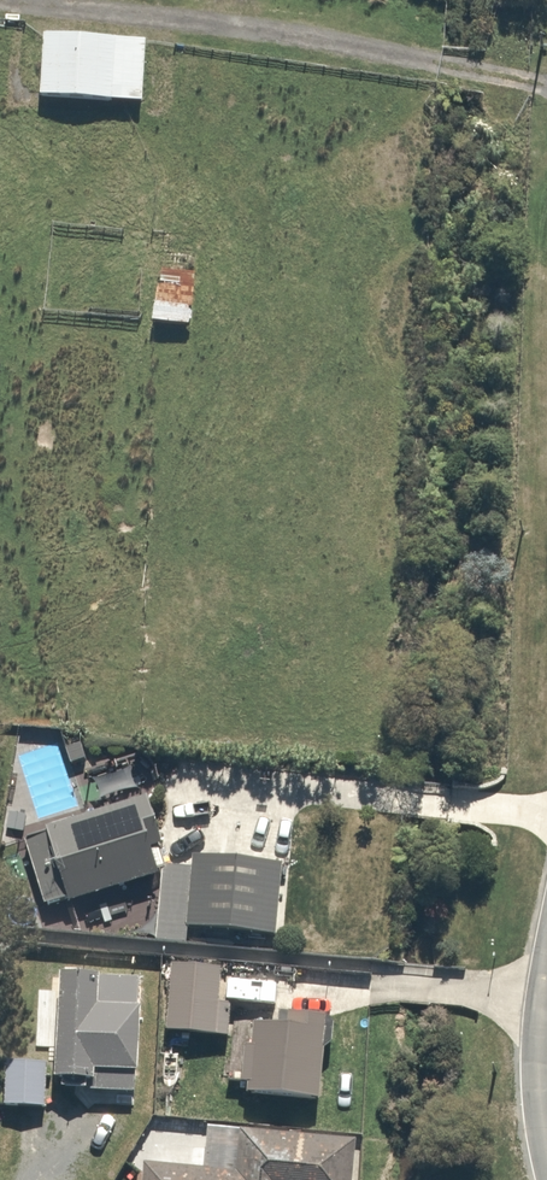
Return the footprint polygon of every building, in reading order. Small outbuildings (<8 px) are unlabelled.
[(140,31),(38,26),(35,97),(137,101),(140,31)] [(194,229),(153,225),(143,324),(185,328),(194,229)] [(163,846),(147,797),(22,835),(44,907),(67,900),(70,908),(162,880),(153,852),(163,846)] [(275,856),(190,848),(182,923),(268,931),(275,856)] [(219,960),(167,958),(163,1027),(215,1029),(219,960)] [(85,1095),(141,1097),(145,971),(52,968),(48,1082),(85,1083),(85,1095)] [(247,1015),(242,1100),(322,1105),(327,1020),(247,1015)] [(49,1054),(3,1051),(0,1104),(45,1107),(49,1054)] [(145,1165),(143,1179),(355,1179),(359,1143),(209,1129),(206,1170),(145,1165)]
